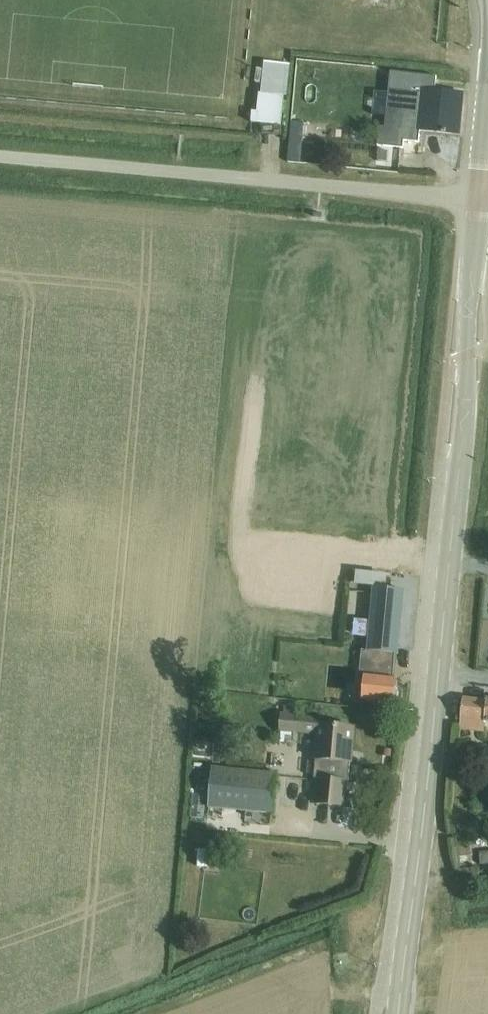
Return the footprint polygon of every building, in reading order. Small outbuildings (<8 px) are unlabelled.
[(379,127),(377,146),(381,146),(403,149),(403,141),(419,143),(420,132),(458,136),(463,94),(462,94),(461,94),(435,92),(436,77),(408,74),(392,72),(390,88),(386,128),(379,127)] [(253,111),(252,123),(282,126),(285,96),(260,93),(258,112),(253,111)] [(374,588),(368,651),(396,654),(398,654),(404,591),(374,588)] [(356,601),(363,602),(363,594),(343,592),(341,613),(355,614),(356,601)] [(361,662),(359,684),(365,685),(363,701),(393,704),(393,702),(398,698),(398,692),(395,688),(395,679),(394,679),(396,654),(368,651),(362,651),(361,662)] [(461,720),(485,723),(485,722),(487,722),(487,700),(485,700),(485,701),(463,698),(461,720)] [(316,760),(315,760),(314,779),(318,780),(315,805),(344,808),(347,782),(349,763),(350,763),(353,729),(319,726),(320,719),(281,716),(280,732),(318,735),(316,760)] [(273,814),(277,775),(213,768),(209,808),(273,814)] [(481,836),(463,839),(467,867),(485,864),(481,836)]
